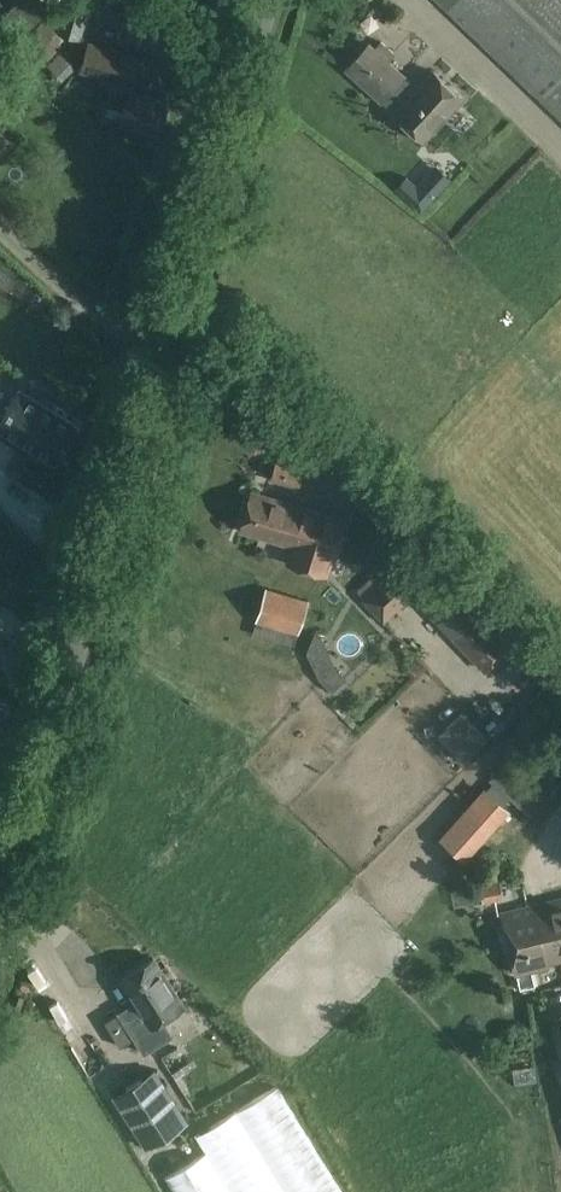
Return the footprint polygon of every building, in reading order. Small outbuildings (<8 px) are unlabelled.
[(1,18),(21,37),(56,0),(19,0),(1,18)] [(560,118),(560,0),(440,0),(560,118)] [(72,2),(64,34),(83,38),(90,6),(72,2)] [(381,40),(374,48),(370,45),(348,69),(382,101),(404,78),(405,76),(389,61),(396,53),(381,40)] [(89,41),(79,72),(103,80),(102,84),(114,88),(109,104),(124,109),(120,121),(157,132),(158,127),(162,128),(165,115),(162,114),(166,101),(131,91),(141,57),(89,41)] [(416,89),(404,78),(382,101),(425,141),(464,99),(433,71),(416,89)] [(406,175),(395,187),(422,211),(452,178),(436,164),(417,185),(406,175)] [(76,426),(19,389),(3,415),(0,413),(0,427),(53,461),(76,426)] [(299,489),(306,469),(277,460),(271,479),(299,489)] [(240,530),(292,545),(299,517),(294,515),(296,504),(251,491),(240,530)] [(347,519),(296,504),(294,515),(299,517),(292,545),(287,563),(304,567),(329,574),(333,558),(336,558),(347,519)] [(383,622),(439,570),(417,547),(361,599),(383,622)] [(309,600),(267,589),(254,637),(295,648),(300,630),(301,631),(309,600)] [(482,670),(509,644),(457,589),(430,615),(482,670)] [(306,653),(324,645),(320,636),(313,632),(305,652),(306,653)] [(488,738),(463,711),(438,735),(462,761),(488,738)] [(504,805),(487,789),(486,788),(441,837),(466,859),(510,810),(504,805)] [(483,903),(503,899),(499,881),(470,887),(473,904),(482,902),(483,903)] [(502,911),(517,972),(530,968),(548,964),(548,961),(560,958),(560,897),(549,900),(502,911)] [(136,1002),(118,1013),(144,1053),(172,1035),(162,1019),(184,1006),(153,958),(121,978),(136,1002)] [(549,1012),(560,1051),(560,1008),(549,1012)] [(154,1070),(113,1095),(145,1147),(186,1121),(154,1070)]
